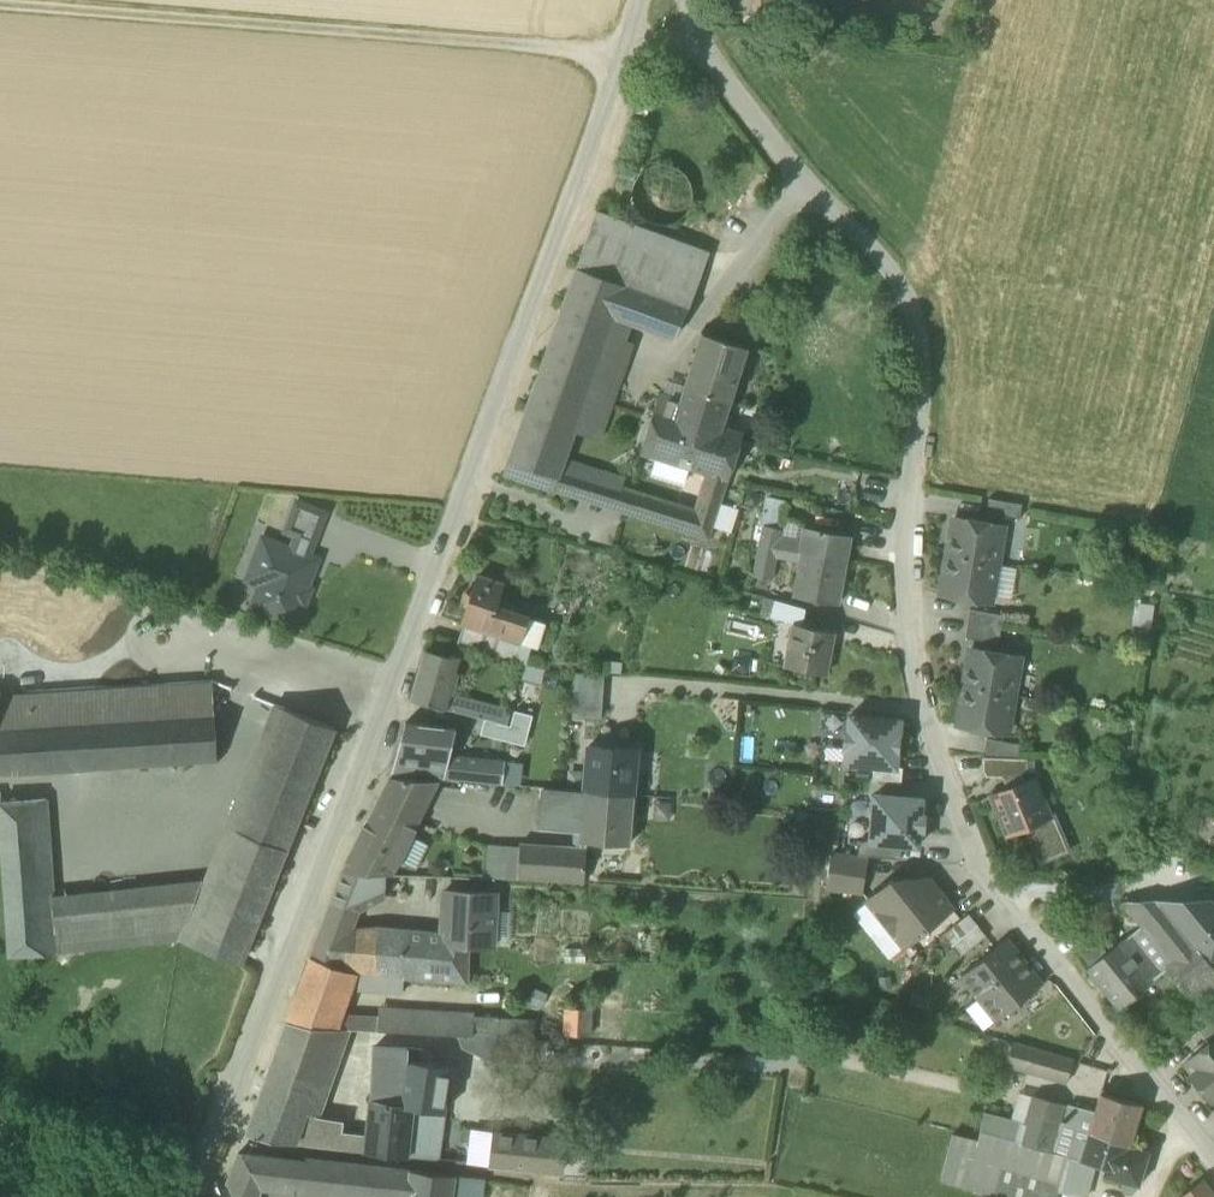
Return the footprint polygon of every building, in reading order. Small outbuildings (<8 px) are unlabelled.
[(728,9),(751,6),(751,8),(774,4),(774,2),(773,0),(726,0),(728,9)] [(641,100),(637,113),(647,117),(651,102),(641,100)] [(638,186),(636,197),(639,209),(646,218),(656,225),(667,227),(679,224),(689,217),(695,207),(697,196),(694,184),(687,175),(678,168),(666,166),(654,169),(645,176),(638,186)] [(577,268),(579,269),(689,308),(689,309),(710,252),(597,211),(577,268)] [(579,269),(509,460),(560,475),(563,468),(566,457),(575,431),(609,335),(616,318),(632,324),(673,339),(689,308),(579,269)] [(609,335),(626,341),(632,324),(616,318),(609,335)] [(677,416),(722,430),(723,427),(748,348),(703,334),(686,387),(682,400),(677,416)] [(626,341),(609,335),(575,431),(601,440),(634,344),(626,341)] [(662,394),(682,400),(686,387),(667,380),(662,394)] [(689,469),(703,473),(729,481),(744,434),(723,427),(722,430),(677,416),(682,400),(662,394),(661,394),(642,454),(657,459),(689,469)] [(563,468),(622,487),(623,482),(625,476),(566,457),(563,468)] [(683,488),(689,469),(657,459),(651,478),(683,488)] [(554,491),(560,475),(509,460),(503,475),(554,491)] [(693,503),(633,484),(632,485),(623,482),(622,487),(563,468),(560,475),(554,491),(710,541),(714,528),(722,504),(729,481),(703,473),(698,488),(693,503)] [(761,525),(783,529),(785,518),(788,501),(766,497),(761,525)] [(987,514),(1020,519),(1023,505),(989,499),(987,514)] [(298,535),(314,541),(324,513),(297,503),(287,531),(298,535)] [(739,509),(722,504),(714,528),(732,533),(739,509)] [(783,530),(782,537),(797,540),(801,521),(785,518),(783,529),(783,530)] [(954,518),(948,556),(998,565),(1004,527),(954,518)] [(772,582),(777,558),(782,537),(783,530),(764,527),(754,578),(772,582)] [(794,597),(839,605),(852,537),(804,528),(802,541),(801,553),(803,554),(802,562),(794,597)] [(314,541),(298,535),(292,549),(308,555),(314,541)] [(797,540),(782,537),(777,558),(802,562),(803,554),(801,553),(802,541),(797,540)] [(261,584),(252,608),(293,623),(317,559),(308,555),(292,549),(263,538),(253,565),(266,570),(261,584)] [(993,595),(998,565),(948,556),(942,594),(991,603),(993,595)] [(266,570),(253,565),(247,579),(261,584),(266,570)] [(1017,567),(998,565),(993,595),(1012,598),(1017,567)] [(466,623),(490,631),(497,612),(500,603),(506,582),(482,574),(479,583),(477,589),(474,588),(468,607),(471,608),(466,623)] [(794,621),(803,623),(806,609),(777,601),(774,616),(774,617),(794,621)] [(1156,605),(1136,602),(1132,624),(1152,627),(1156,605)] [(1004,615),(971,609),(966,638),(999,643),(1004,615)] [(501,634),(523,641),(531,617),(509,610),(507,616),(497,612),(490,631),(501,634)] [(548,622),(531,617),(523,641),(532,645),(540,647),(548,622)] [(786,665),(826,672),(835,629),(803,623),(794,621),(786,665)] [(494,656),(501,634),(490,631),(466,623),(459,644),(494,656)] [(523,641),(501,634),(494,656),(525,666),(532,645),(523,641)] [(971,649),(965,687),(1014,696),(1021,658),(971,649)] [(413,701),(444,709),(448,693),(457,660),(426,652),(413,701)] [(623,662),(601,660),(599,673),(622,675),(623,662)] [(545,671),(525,666),(520,681),(541,687),(545,671)] [(605,675),(575,673),(573,719),(603,720),(605,675)] [(0,695),(0,728),(215,714),(213,681),(0,695)] [(1008,733),(1014,696),(965,687),(958,725),(1008,733)] [(444,709),(477,718),(482,703),(448,693),(444,709)] [(512,712),(482,703),(477,718),(485,720),(508,726),(512,712)] [(178,940),(191,945),(285,709),(275,705),(205,881),(53,898),(56,947),(178,940)] [(191,945),(242,964),(335,729),(285,709),(191,945)] [(515,712),(511,727),(507,741),(525,746),(533,716),(515,712)] [(0,728),(0,775),(218,761),(215,714),(0,728)] [(896,767),(897,755),(899,733),(901,721),(850,716),(849,731),(847,731),(845,747),(847,748),(846,763),(875,765),(896,767)] [(481,735),(507,741),(511,727),(508,726),(485,720),(481,735)] [(392,774),(445,779),(451,756),(457,729),(405,723),(392,774)] [(984,758),(1018,759),(1021,745),(1007,743),(988,739),(984,758)] [(846,763),(847,748),(845,747),(825,746),(823,761),(846,763)] [(614,749),(603,748),(589,747),(585,791),(634,795),(637,751),(614,749)] [(445,779),(503,785),(506,761),(451,756),(445,779)] [(1011,777),(1021,773),(1027,771),(1028,759),(1018,759),(984,758),(983,769),(986,777),(1011,777)] [(524,763),(506,761),(503,785),(522,785),(524,763)] [(190,773),(192,777),(196,780),(200,779),(204,777),(206,772),(205,768),(202,765),(197,764),(193,765),(190,769),(190,773)] [(172,774),(174,778),(178,781),(182,781),(186,778),(188,774),(187,769),(184,766),(180,765),(175,766),(172,770),(172,774)] [(896,767),(875,765),(873,780),(902,782),(903,768),(896,767)] [(1014,787),(1025,782),(1021,773),(1011,777),(1014,787)] [(380,799),(383,800),(383,798),(400,799),(410,780),(391,778),(380,799)] [(1053,815),(1049,817),(1033,779),(1025,782),(1014,787),(993,795),(1010,835),(1027,828),(1042,864),(1069,853),(1053,815)] [(380,799),(372,815),(374,816),(374,817),(391,818),(420,820),(439,781),(410,780),(400,799),(383,798),(383,800),(380,799)] [(541,829),(582,832),(585,791),(544,788),(541,829)] [(634,795),(585,791),(582,832),(581,842),(629,845),(634,795)] [(919,846),(920,830),(924,830),(925,815),(921,815),(923,799),(875,795),(871,842),(902,845),(919,846)] [(9,956),(56,953),(56,947),(53,898),(47,800),(0,803),(0,840),(2,840),(9,956)] [(342,873),(343,873),(385,875),(392,875),(398,864),(412,835),(419,822),(420,820),(391,818),(374,817),(374,816),(372,815),(342,873)] [(429,842),(412,835),(398,864),(416,868),(429,842)] [(871,842),(859,842),(858,856),(901,859),(902,845),(871,842)] [(518,879),(585,883),(587,848),(520,844),(520,847),(518,879)] [(518,879),(520,847),(489,845),(486,878),(518,880),(518,879)] [(858,892),(861,892),(861,891),(866,859),(866,858),(834,855),(833,856),(832,863),(828,887),(851,891),(858,892)] [(625,858),(607,856),(605,875),(623,877),(625,858)] [(383,899),(385,875),(343,873),(330,908),(358,913),(359,911),(383,899)] [(867,901),(905,947),(953,909),(929,878),(891,881),(867,901)] [(469,947),(493,948),(493,944),(495,910),(496,893),(445,891),(443,933),(443,946),(469,947)] [(1203,1010),(1213,1002),(1213,1001),(1213,967),(1210,963),(1158,900),(1129,901),(1126,903),(1126,905),(1144,928),(1147,925),(1156,936),(1176,961),(1168,968),(1173,973),(1203,1010)] [(1210,963),(1213,959),(1213,905),(1209,900),(1158,900),(1210,963)] [(905,947),(867,901),(852,912),(890,959),(905,947)] [(330,908),(323,925),(352,929),(358,913),(330,908)] [(510,911),(495,910),(493,944),(508,945),(510,911)] [(969,914),(943,935),(961,957),(987,936),(969,914)] [(351,930),(352,929),(323,925),(311,957),(346,970),(348,935),(349,936),(351,930)] [(1147,925),(1144,928),(1131,937),(1141,949),(1156,936),(1147,925)] [(350,989),(403,994),(404,979),(469,985),(469,947),(443,946),(443,933),(377,927),(351,930),(349,936),(348,935),(346,970),(356,973),(350,989)] [(1176,961),(1156,936),(1141,949),(1147,958),(1149,956),(1162,972),(1168,968),(1176,961)] [(1131,937),(1109,954),(1099,941),(1089,948),(1080,955),(1090,968),(1112,996),(1119,1006),(1146,985),(1148,984),(1162,972),(1149,956),(1147,958),(1141,949),(1131,937)] [(962,976),(980,998),(1025,962),(1016,951),(1014,952),(1005,941),(962,976)] [(311,957),(288,1022),(336,1029),(341,1017),(350,989),(356,973),(346,970),(311,957)] [(1034,973),(1025,962),(980,998),(998,1020),(1041,986),(1032,975),(1034,973)] [(932,996),(913,991),(909,1006),(928,1011),(932,996)] [(984,1031),(998,1020),(980,998),(966,1009),(984,1031)] [(380,1019),(379,1031),(466,1037),(483,1038),(485,1016),(380,1009),(380,1019)] [(567,1036),(590,1037),(591,1010),(568,1009),(567,1036)] [(483,1038),(534,1041),(536,1021),(485,1016),(483,1038)] [(351,1030),(379,1031),(380,1019),(358,1018),(341,1017),(336,1029),(337,1029),(351,1030)] [(1210,1043),(1213,1040),(1213,1020),(1200,1031),(1210,1043)] [(247,1135),(296,1144),(302,1127),(307,1113),(337,1029),(336,1029),(288,1022),(247,1135)] [(351,1030),(337,1029),(307,1113),(320,1118),(351,1030)] [(496,1064),(532,1066),(534,1041),(483,1038),(466,1037),(464,1053),(496,1064)] [(1202,1088),(1213,1078),(1213,1040),(1210,1043),(1185,1063),(1194,1074),(1192,1076),(1202,1088)] [(1008,1066),(1069,1082),(1075,1060),(1014,1043),(1008,1066)] [(375,1047),(374,1100),(415,1107),(409,1158),(437,1161),(438,1161),(452,1067),(407,1060),(408,1048),(375,1047)] [(1202,1088),(1211,1099),(1213,1098),(1213,1099),(1213,1078),(1202,1088)] [(1029,1114),(1059,1123),(1064,1107),(1017,1093),(1010,1119),(1026,1123),(1029,1114)] [(1096,1112),(1090,1132),(1109,1137),(1109,1140),(1131,1146),(1142,1106),(1101,1094),(1096,1112)] [(368,1153),(409,1158),(415,1107),(374,1100),(371,1127),(368,1153)] [(1072,1105),(1066,1125),(1068,1125),(1087,1131),(1090,1132),(1096,1112),(1093,1111),(1072,1105)] [(1071,1158),(1070,1158),(1075,1141),(1064,1138),(1056,1136),(1059,1123),(1029,1114),(1026,1123),(1010,1119),(985,1112),(978,1142),(966,1187),(1001,1196),(1058,1196),(1060,1192),(1062,1193),(1071,1158)] [(302,1127),(321,1132),(323,1119),(320,1118),(307,1113),(302,1127)] [(318,1147),(340,1149),(344,1122),(323,1119),(321,1132),(318,1147)] [(368,1153),(371,1127),(344,1122),(340,1149),(368,1153)] [(1064,1138),(1068,1125),(1066,1125),(1059,1123),(1056,1136),(1064,1138)] [(1076,1136),(1087,1139),(1090,1132),(1087,1131),(1068,1125),(1064,1138),(1075,1141),(1076,1136)] [(321,1132),(302,1127),(296,1144),(308,1146),(318,1147),(321,1132)] [(1094,1164),(1120,1171),(1124,1172),(1131,1146),(1109,1140),(1109,1137),(1090,1132),(1087,1139),(1081,1161),(1094,1164)] [(490,1167),(561,1175),(565,1141),(494,1133),(490,1167)] [(966,1187),(978,1142),(953,1135),(942,1180),(966,1187)] [(1076,1136),(1075,1141),(1070,1158),(1071,1158),(1081,1161),(1087,1139),(1076,1136)] [(1117,1180),(1126,1182),(1140,1186),(1149,1151),(1131,1146),(1124,1172),(1120,1171),(1117,1180)] [(323,1196),(406,1196),(410,1170),(308,1158),(307,1162),(239,1154),(227,1185),(259,1196),(261,1190),(323,1196)] [(1094,1164),(1081,1161),(1071,1158),(1062,1193),(1078,1196),(1085,1196),(1094,1164)] [(410,1170),(406,1196),(452,1196),(456,1176),(410,1170)] [(485,1179),(456,1176),(452,1196),(483,1196),(485,1179)] [(1205,1181),(1184,1196),(1213,1196),(1213,1192),(1205,1181)] [(1132,1194),(1140,1186),(1126,1182),(1124,1192),(1132,1194)] [(259,1196),(227,1185),(223,1196),(259,1196)]
